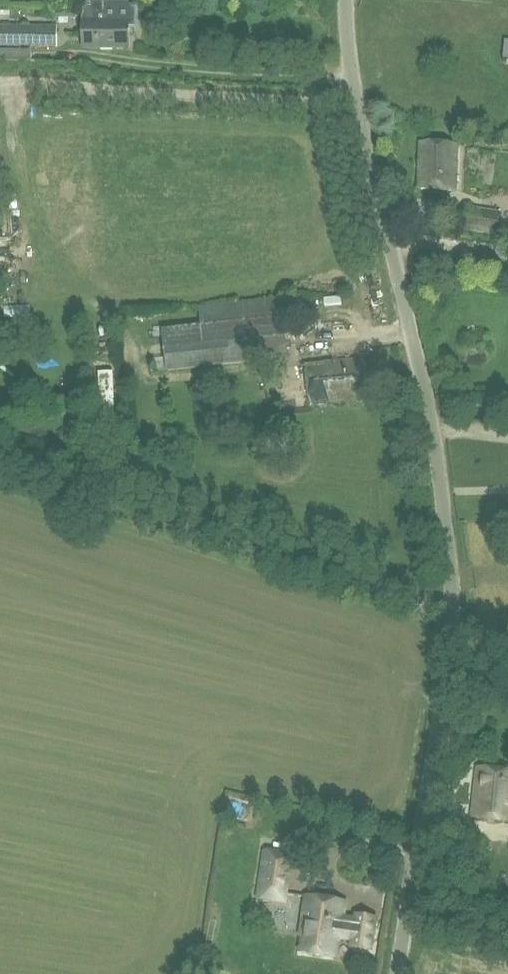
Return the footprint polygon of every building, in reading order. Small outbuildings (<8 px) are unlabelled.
[(83,20),(82,47),(100,47),(100,49),(113,49),(113,47),(127,47),(128,28),(128,22),(137,22),(137,5),(128,5),(90,5),(90,20),(83,20)] [(56,46),(57,25),(0,24),(0,45),(56,46)] [(419,142),(417,188),(455,190),(457,145),(419,142)] [(467,205),(463,230),(497,235),(501,211),(467,205)] [(288,358),(284,316),(282,297),(240,301),(243,321),(162,329),(166,371),(288,358)] [(362,396),(358,357),(307,363),(311,402),(362,396)] [(471,816),(507,820),(507,770),(477,767),(471,816)] [(279,844),(301,845),(301,835),(279,834),(279,844)] [(262,850),(256,888),(289,893),(294,851),(266,847),(266,850),(262,850)] [(351,946),(371,949),(376,917),(356,914),(355,923),(343,922),(346,901),(305,895),(297,950),(334,956),(337,940),(340,941),(341,936),(353,938),(351,946)]
